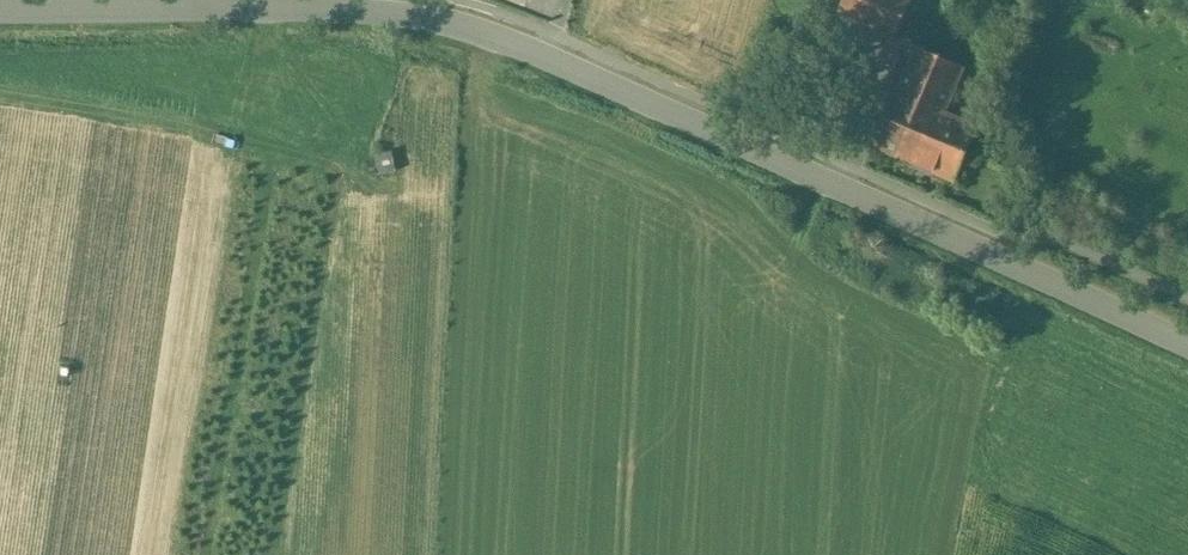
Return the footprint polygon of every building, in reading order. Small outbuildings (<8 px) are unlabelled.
[(836,17),(893,42),(911,0),(843,0),(836,17)] [(914,47),(895,92),(894,91),(871,144),(953,179),(976,126),(944,113),(964,68),(914,47)]
